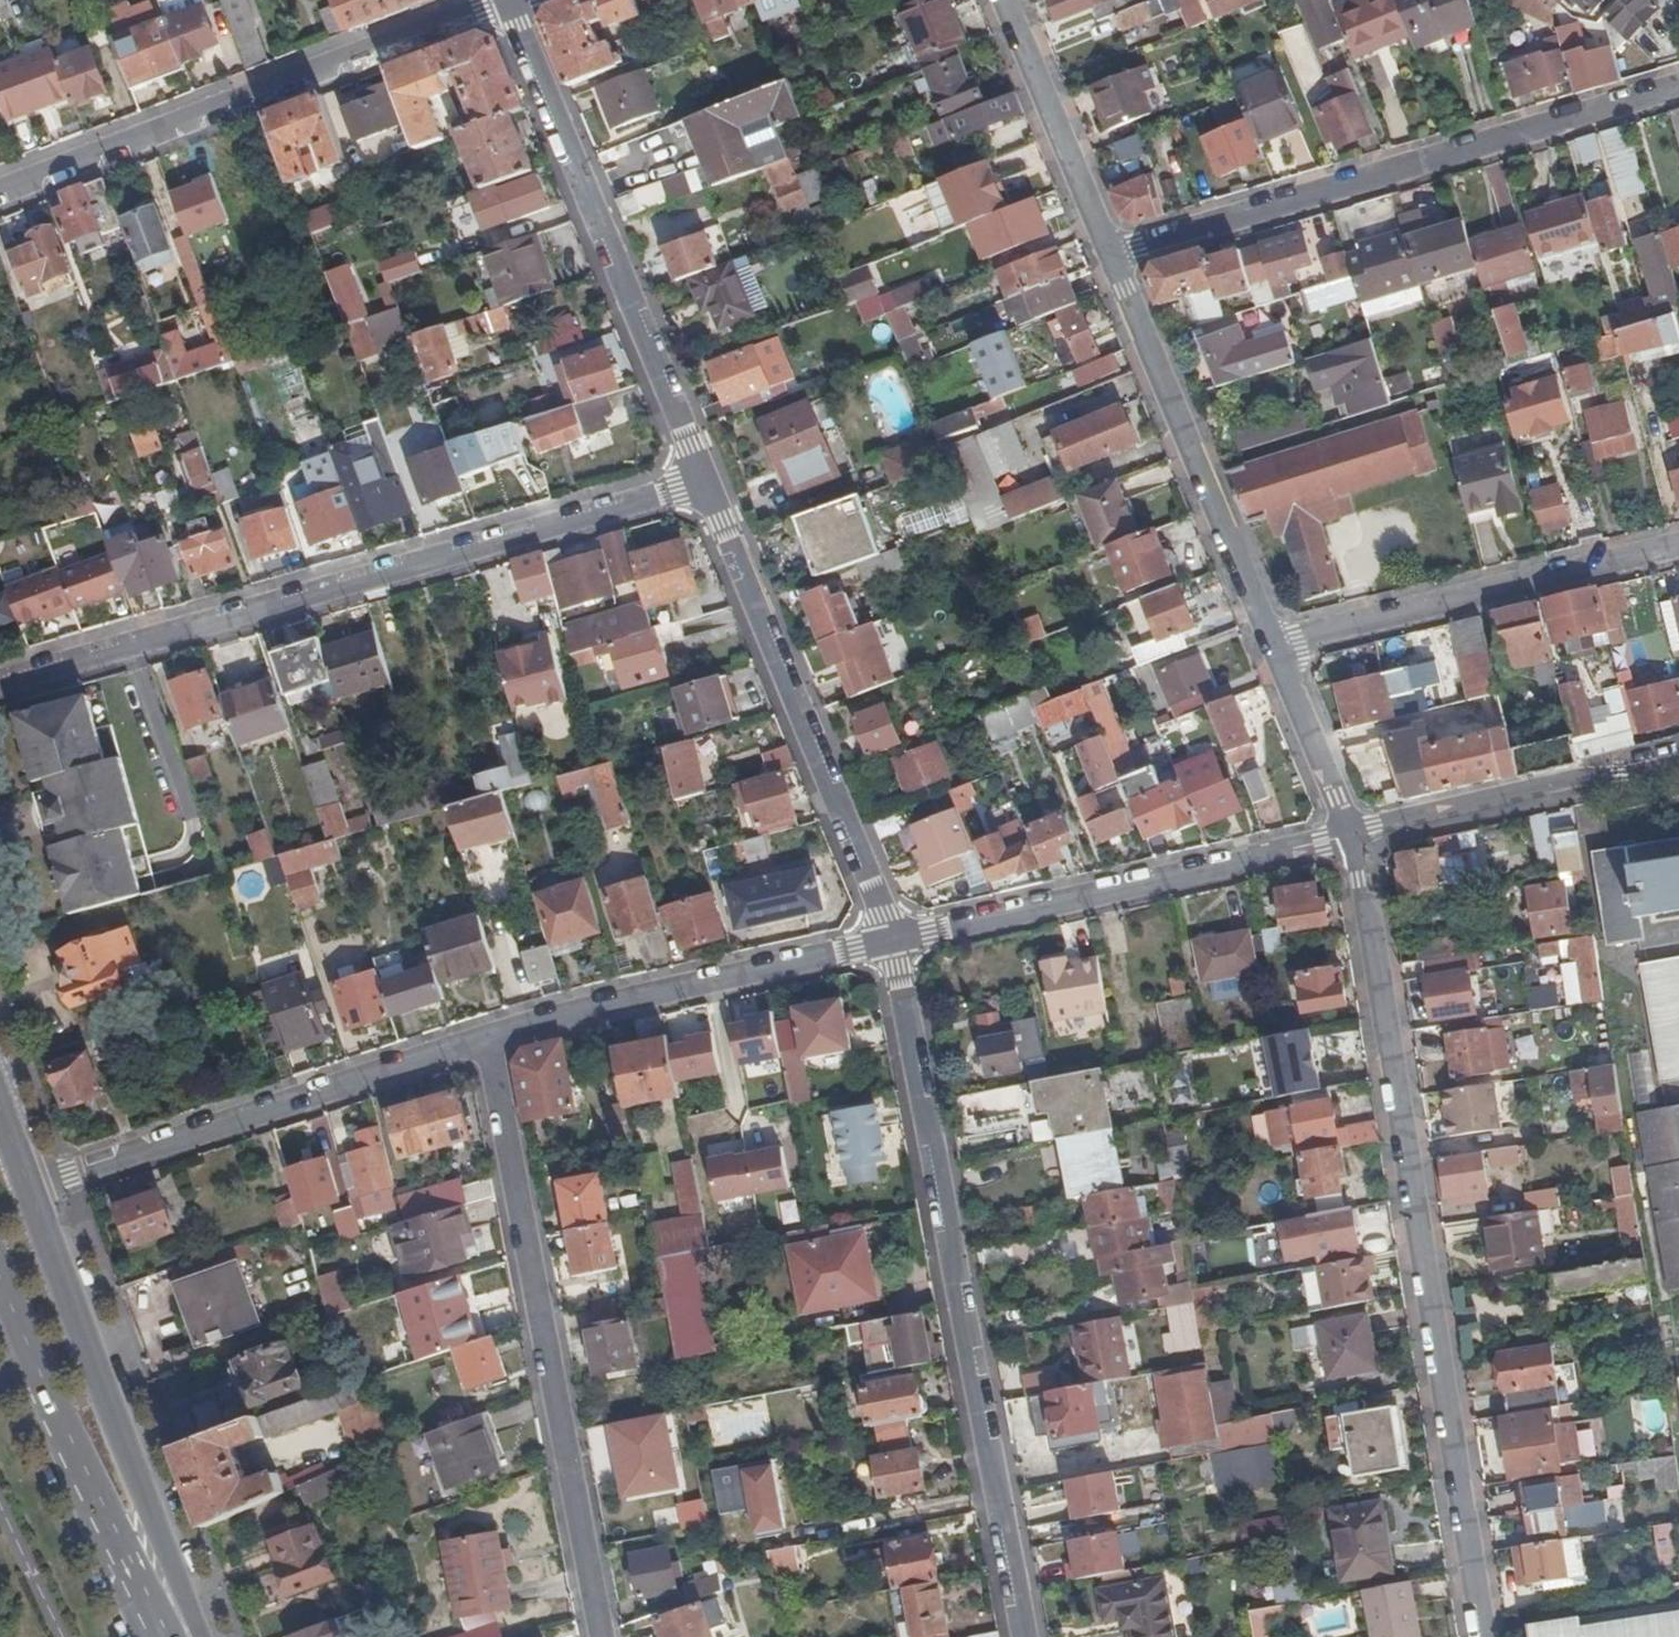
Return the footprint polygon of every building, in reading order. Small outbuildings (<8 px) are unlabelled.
[(110,23),(108,16),(102,0),(91,0),(83,3),(93,30),(110,23)] [(187,66),(208,58),(207,55),(223,49),(204,0),(162,0),(162,2),(187,66)] [(251,73),(272,65),(259,31),(260,30),(249,0),(223,0),(251,73)] [(414,11),(410,0),(340,0),(342,4),(354,34),(414,11)] [(414,11),(442,0),(410,0),(414,11)] [(571,88),(620,69),(620,67),(625,65),(622,58),(616,59),(610,45),(601,48),(596,35),(621,24),(628,40),(647,32),(634,0),(578,0),(552,10),(545,24),(571,88)] [(740,13),(735,0),(699,0),(708,24),(740,13)] [(758,6),(757,4),(755,0),(735,0),(740,13),(758,6)] [(924,64),(950,54),(967,47),(947,0),(929,0),(902,10),(924,64)] [(1119,16),(1131,12),(1126,0),(1052,0),(1061,23),(1095,10),(1100,24),(1119,16)] [(1194,30),(1211,23),(1201,0),(1161,0),(1131,12),(1119,16),(1125,32),(1168,16),(1168,17),(1186,10),(1194,30)] [(1271,8),(1268,0),(1212,0),(1220,20),(1246,9),(1250,17),(1271,8)] [(1337,8),(1334,0),(1314,0),(1305,4),(1325,53),(1326,52),(1337,48),(1348,44),(1334,10),(1337,8)] [(1359,61),(1413,37),(1399,1),(1398,0),(1367,0),(1339,12),(1359,61)] [(1418,50),(1480,29),(1472,0),(1401,0),(1399,1),(1413,37),(1418,50)] [(1514,6),(1559,27),(1554,11),(1552,2),(1547,0),(1500,0),(1514,6)] [(1552,2),(1554,11),(1566,0),(1554,0),(1552,2)] [(1575,9),(1580,5),(1591,17),(1609,0),(1566,0),(1575,9)] [(1607,18),(1616,51),(1618,55),(1662,10),(1652,0),(1625,0),(1607,18)] [(110,23),(134,87),(187,66),(162,2),(142,10),(144,15),(138,18),(134,6),(108,16),(110,23)] [(324,11),(336,40),(354,34),(342,4),(324,11)] [(1574,81),(1578,95),(1625,82),(1618,55),(1616,51),(1591,58),(1583,27),(1561,33),(1563,41),(1574,81)] [(514,116),(526,112),(498,44),(482,36),(432,56),(441,80),(447,78),(450,85),(464,80),(477,117),(458,124),(462,135),(514,116)] [(644,72),(676,60),(668,40),(650,46),(654,56),(638,61),(643,72),(644,72)] [(1537,92),(1574,81),(1563,41),(1554,43),(1556,50),(1552,51),(1553,56),(1548,57),(1547,54),(1512,64),(1521,95),(1536,90),(1537,92)] [(654,56),(650,46),(648,42),(633,48),(638,61),(654,56)] [(0,67),(0,92),(11,123),(30,116),(76,97),(63,63),(56,46),(13,62),(0,67)] [(1337,48),(1326,52),(1328,59),(1340,53),(1337,48)] [(76,97),(80,107),(111,95),(94,51),(63,63),(76,97)] [(924,64),(927,74),(954,63),(950,54),(924,64)] [(13,62),(10,55),(0,59),(0,67),(13,62)] [(441,80),(432,56),(389,73),(393,85),(400,103),(408,124),(418,151),(445,142),(430,102),(447,96),(453,94),(450,85),(447,78),(441,80)] [(954,63),(927,74),(944,118),(984,103),(976,84),(971,85),(961,60),(954,63)] [(1114,132),(1154,116),(1147,97),(1160,92),(1159,90),(1150,67),(1096,88),(1114,132)] [(662,115),(644,72),(643,72),(599,89),(617,132),(662,115)] [(1360,99),(1364,98),(1353,72),(1339,77),(1348,101),(1320,112),(1333,142),(1338,140),(1341,149),(1375,135),(1360,99)] [(806,121),(790,83),(710,114),(689,122),(714,189),(764,172),(792,162),(780,131),(795,125),(806,121)] [(1288,84),(1244,102),(1253,123),(1261,143),(1289,132),(1303,126),(1305,124),(1288,84)] [(400,103),(393,85),(364,96),(367,103),(347,111),(360,143),(408,124),(400,103)] [(1147,97),(1154,116),(1174,107),(1167,86),(1159,90),(1160,92),(1147,97)] [(345,116),(336,93),(323,98),(332,122),(345,116)] [(1025,116),(1017,96),(949,122),(956,138),(958,142),(1025,116)] [(330,172),(347,165),(332,122),(323,98),(296,108),(268,119),(293,187),(311,180),(310,179),(318,175),(312,161),(305,163),(300,151),(320,144),(330,172)] [(11,123),(14,130),(32,122),(30,116),(11,123)] [(485,192),(537,174),(514,116),(462,135),(485,192)] [(949,122),(934,128),(939,144),(956,138),(949,122)] [(1225,179),(1269,161),(1261,143),(1253,123),(1208,141),(1225,179)] [(802,141),(795,125),(780,131),(792,162),(806,157),(800,142),(802,141)] [(1305,131),(1303,126),(1289,132),(1291,137),(1305,131)] [(1652,197),(1631,129),(1606,136),(1625,204),(1652,197)] [(1607,162),(1600,137),(1583,142),(1590,167),(1607,162)] [(1144,139),(1121,148),(1127,163),(1150,154),(1144,139)] [(800,180),(792,162),(764,172),(766,177),(773,175),(787,212),(801,207),(798,220),(813,214),(811,207),(800,180)] [(995,180),(989,164),(943,182),(963,230),(987,221),(1007,212),(1001,196),(995,180)] [(817,173),(800,180),(811,207),(828,200),(817,173)] [(1156,177),(1114,194),(1124,218),(1138,225),(1168,216),(1156,177)] [(540,178),(499,193),(511,225),(527,220),(529,225),(533,224),(531,218),(552,210),(540,178)] [(1000,178),(995,180),(1001,196),(1006,194),(1000,178)] [(105,182),(65,197),(70,209),(57,213),(70,244),(77,242),(82,241),(86,250),(93,256),(108,251),(108,243),(112,241),(110,235),(123,230),(105,182)] [(1633,248),(1614,183),(1597,188),(1598,194),(1593,196),(1610,255),(1633,248)] [(636,196),(618,202),(625,220),(642,214),(636,196)] [(1603,249),(1588,198),(1566,205),(1567,207),(1530,219),(1545,267),(1603,249)] [(1040,225),(1031,202),(1007,212),(987,221),(1003,261),(1052,241),(1044,223),(1040,225)] [(158,210),(126,222),(141,263),(173,250),(158,210)] [(813,214),(798,220),(805,240),(822,234),(821,231),(813,214)] [(1474,246),(1467,224),(1443,231),(1431,234),(1427,222),(1425,214),(1403,221),(1407,234),(1422,285),(1481,269),(1474,246)] [(313,238),(330,231),(323,215),(306,221),(313,238)] [(1431,234),(1443,231),(1439,217),(1427,222),(1431,234)] [(1678,224),(1668,227),(1664,232),(1666,238),(1675,272),(1678,271),(1678,225),(1678,224)] [(719,269),(734,264),(721,227),(705,232),(706,238),(708,237),(719,269)] [(26,292),(28,292),(72,276),(54,230),(32,238),(35,245),(11,253),(26,292)] [(1525,231),(1474,246),(1481,269),(1486,290),(1490,289),(1493,298),(1514,291),(1511,283),(1538,275),(1525,231)] [(1307,234),(1262,248),(1280,304),(1296,299),(1291,283),(1303,280),(1302,277),(1318,272),(1307,234)] [(1422,285),(1407,234),(1373,244),(1376,254),(1366,257),(1365,253),(1351,257),(1357,280),(1362,300),(1364,305),(1366,305),(1382,300),(1423,287),(1422,285)] [(459,263),(489,253),(484,236),(454,245),(459,263)] [(509,308),(552,294),(546,277),(551,275),(537,237),(491,252),(503,289),(509,308)] [(667,252),(679,283),(692,278),(705,274),(719,269),(708,237),(706,238),(667,252)] [(1675,272),(1666,238),(1643,245),(1660,302),(1649,305),(1655,326),(1678,318),(1678,285),(1675,272)] [(214,306),(189,239),(176,243),(201,311),(203,310),(214,306)] [(82,241),(77,242),(80,249),(86,250),(82,241)] [(1376,254),(1373,244),(1364,246),(1365,253),(1366,257),(1376,254)] [(1262,248),(1211,263),(1223,303),(1257,292),(1261,310),(1280,304),(1262,248)] [(173,250),(141,263),(146,275),(178,261),(173,250)] [(1068,278),(1058,251),(1001,273),(1012,301),(1068,278)] [(418,252),(381,260),(386,283),(423,275),(418,252)] [(1211,263),(1208,252),(1157,266),(1150,281),(1162,308),(1190,299),(1199,329),(1228,320),(1223,303),(1211,263)] [(1351,257),(1349,253),(1328,260),(1335,286),(1357,280),(1351,257)] [(323,265),(328,277),(346,271),(341,259),(323,265)] [(754,319),(735,264),(734,264),(719,269),(705,274),(692,278),(700,302),(710,299),(720,330),(754,319)] [(328,277),(347,327),(364,321),(353,291),(356,290),(348,269),(346,271),(328,277)] [(877,297),(866,270),(842,279),(853,306),(877,297)] [(72,276),(28,292),(31,301),(75,284),(72,276)] [(1080,307),(1068,278),(1012,301),(1004,304),(1010,319),(1017,317),(1022,329),(1051,318),(1080,307)] [(1335,286),(1330,288),(1309,295),(1315,315),(1362,300),(1357,280),(1335,286)] [(390,313),(401,309),(392,286),(392,284),(381,288),(390,313)] [(902,313),(935,299),(929,285),(893,298),(899,314),(902,313)] [(496,312),(509,308),(503,289),(490,293),(496,312)] [(156,320),(148,298),(133,303),(141,324),(156,320)] [(1387,314),(1382,300),(1366,305),(1370,319),(1387,314)] [(1508,300),(1492,305),(1495,317),(1499,316),(1513,360),(1508,361),(1511,371),(1534,363),(1526,336),(1518,307),(1510,309),(1508,300)] [(1655,326),(1649,305),(1648,302),(1621,310),(1622,316),(1628,334),(1655,326)] [(215,339),(226,335),(214,306),(203,310),(214,340),(215,339)] [(1080,306),(1080,307),(1051,318),(1060,340),(1068,337),(1080,364),(1101,355),(1080,306)] [(899,314),(887,319),(898,345),(912,339),(902,313),(899,314)] [(494,325),(490,314),(457,325),(461,336),(464,336),(494,325)] [(1621,336),(1628,334),(1622,316),(1607,321),(1612,339),(1621,336)] [(1627,358),(1678,342),(1678,318),(1655,326),(1628,334),(1621,336),(1627,358)] [(156,320),(141,324),(146,336),(160,330),(156,320)] [(347,327),(359,361),(380,354),(367,320),(364,321),(347,327)] [(1453,320),(1435,325),(1443,350),(1461,345),(1453,320)] [(445,328),(458,361),(471,357),(464,336),(461,336),(457,325),(445,328)] [(445,328),(414,338),(422,358),(426,356),(437,382),(462,373),(458,361),(445,328)] [(1203,344),(1222,390),(1261,378),(1300,366),(1290,334),(1248,347),(1241,330),(1203,344)] [(1534,363),(1546,360),(1538,332),(1526,336),(1534,363)] [(168,353),(179,383),(236,364),(234,358),(230,359),(227,350),(221,352),(218,346),(188,356),(179,335),(163,340),(168,353)] [(230,359),(234,358),(226,335),(215,339),(218,346),(221,352),(227,350),(230,359)] [(972,349),(995,404),(1003,401),(1028,391),(1006,336),(972,349)] [(1606,365),(1627,358),(1621,336),(1612,339),(1600,343),(1606,365)] [(912,339),(898,345),(905,359),(911,373),(924,368),(913,339),(912,339)] [(1395,407),(1376,342),(1310,362),(1319,390),(1336,385),(1342,405),(1368,397),(1373,413),(1395,407)] [(765,344),(754,349),(760,363),(771,358),(765,344)] [(289,422),(317,413),(295,351),(293,346),(266,354),(270,365),(289,422)] [(726,402),(704,412),(710,426),(747,413),(743,402),(772,389),(760,363),(754,349),(711,367),(726,402)] [(609,400),(623,396),(610,352),(571,364),(583,407),(609,400)] [(121,402),(140,396),(179,383),(168,353),(157,358),(156,357),(101,377),(112,405),(121,402)] [(1120,372),(1114,356),(1084,368),(1075,372),(1082,388),(1120,372)] [(583,407),(571,364),(559,368),(572,411),(583,407)] [(930,384),(924,368),(911,373),(918,389),(930,384)] [(1597,395),(1591,372),(1569,378),(1576,400),(1597,395)] [(1412,394),(1407,377),(1390,383),(1395,399),(1412,394)] [(462,392),(459,384),(442,389),(445,397),(462,392)] [(1523,408),(1511,411),(1520,444),(1538,438),(1539,443),(1557,437),(1556,433),(1573,428),(1562,385),(1519,398),(1523,408)] [(445,397),(442,389),(431,393),(444,430),(467,422),(459,400),(448,404),(445,397)] [(121,402),(142,458),(164,449),(146,401),(142,402),(140,396),(121,402)] [(615,416),(609,400),(583,407),(572,411),(529,423),(542,458),(610,433),(606,420),(615,416)] [(1006,407),(1003,401),(995,404),(941,425),(934,428),(937,436),(944,452),(983,436),(975,419),(1006,407)] [(764,425),(768,436),(780,465),(794,499),(840,480),(820,431),(810,407),(764,425)] [(1137,446),(1122,409),(1056,436),(1056,438),(1043,444),(1057,477),(1070,471),(1071,473),(1137,446)] [(1614,412),(1605,415),(1609,425),(1617,423),(1614,412)] [(1273,520),(1337,499),(1352,494),(1352,497),(1360,494),(1359,493),(1380,486),(1381,489),(1420,477),(1422,482),(1441,476),(1421,415),(1233,475),(1250,527),(1273,520)] [(1609,425),(1605,415),(1589,420),(1603,464),(1639,452),(1629,419),(1617,423),(1609,425)] [(938,418),(931,421),(934,428),(941,425),(938,418)] [(359,532),(414,512),(381,421),(366,427),(368,434),(377,458),(358,465),(350,447),(331,453),(333,458),(359,532)] [(1240,432),(1246,453),(1275,444),(1269,423),(1240,432)] [(944,452),(950,467),(975,523),(980,535),(1010,524),(1002,507),(992,481),(1027,467),(1010,425),(983,436),(944,452)] [(186,455),(203,449),(197,433),(180,439),(186,455)] [(377,458),(368,434),(348,441),(350,447),(358,465),(377,458)] [(780,465),(768,436),(763,438),(776,467),(780,465)] [(884,459),(896,486),(950,467),(944,452),(937,436),(884,459)] [(1508,445),(1456,457),(1458,466),(1511,453),(1508,445)] [(219,493),(213,477),(203,449),(186,455),(185,455),(202,500),(219,493)] [(427,507),(467,493),(451,449),(411,464),(427,507)] [(1458,466),(1473,522),(1493,517),(1495,522),(1526,514),(1511,453),(1458,466)] [(315,548),(359,532),(333,458),(307,467),(318,500),(301,507),(315,548)] [(219,493),(224,506),(240,500),(229,471),(213,477),(219,493)] [(1010,524),(1068,502),(1060,484),(1002,507),(1010,524)] [(1532,493),(1543,537),(1571,529),(1559,486),(1532,493)] [(176,490),(156,496),(162,511),(181,505),(176,490)] [(1111,550),(1157,533),(1140,490),(1083,513),(1098,555),(1111,550)] [(287,513),(291,512),(285,495),(273,498),(278,516),(247,524),(258,563),(298,553),(287,513)] [(155,516),(162,513),(162,511),(156,496),(150,499),(155,516)] [(67,506),(72,522),(98,515),(92,497),(67,506)] [(861,498),(798,521),(820,580),(858,566),(883,557),(861,498)] [(1337,499),(1273,520),(1280,540),(1289,538),(1309,604),(1344,594),(1324,528),(1344,522),(1337,499)] [(937,506),(900,518),(907,538),(944,526),(937,506)] [(195,603),(208,600),(202,578),(237,569),(224,534),(215,536),(211,521),(194,525),(196,535),(186,538),(187,544),(175,547),(195,603)] [(117,545),(138,537),(134,526),(113,534),(117,545)] [(1173,578),(1157,533),(1111,550),(1128,595),(1173,578)] [(633,560),(626,534),(605,540),(618,585),(639,580),(633,560)] [(114,556),(124,585),(129,582),(136,599),(158,591),(143,550),(138,537),(117,545),(111,548),(112,552),(114,556)] [(143,550),(158,591),(181,583),(166,541),(143,550)] [(684,545),(633,560),(639,580),(642,589),(644,595),(648,611),(648,612),(674,605),(700,598),(684,545)] [(883,557),(858,566),(866,584),(906,567),(901,550),(883,557)] [(112,552),(60,571),(74,609),(75,612),(127,593),(124,585),(114,556),(112,552)] [(566,567),(562,552),(545,557),(558,603),(560,611),(615,596),(603,556),(566,567)] [(545,557),(517,565),(518,568),(509,570),(518,608),(545,601),(547,606),(558,603),(545,557)] [(29,584),(9,591),(23,628),(74,609),(60,571),(59,567),(27,579),(29,584)] [(1599,591),(1610,633),(1622,630),(1618,614),(1630,611),(1624,586),(1599,591)] [(1195,629),(1179,588),(1145,601),(1159,641),(1134,651),(1140,668),(1189,650),(1183,634),(1195,629)] [(806,600),(824,645),(859,632),(861,631),(848,597),(835,603),(829,591),(806,600)] [(1599,591),(1547,604),(1558,648),(1569,645),(1573,658),(1580,656),(1581,661),(1595,658),(1593,650),(1596,649),(1592,637),(1610,633),(1599,591)] [(18,621),(9,596),(0,600),(0,628),(18,621)] [(994,607),(1007,641),(1009,640),(1023,634),(1022,633),(1008,601),(994,607)] [(1665,607),(1675,649),(1678,648),(1678,603),(1665,607)] [(681,627),(674,605),(648,612),(654,635),(681,627)] [(1541,605),(1496,616),(1510,675),(1542,667),(1547,689),(1556,686),(1559,698),(1565,697),(1560,679),(1541,605)] [(1065,606),(1045,613),(1051,629),(1070,622),(1065,606)] [(654,635),(648,612),(648,611),(566,633),(570,647),(573,657),(594,652),(652,635),(654,635)] [(1483,619),(1455,626),(1474,702),(1502,696),(1483,619)] [(1037,627),(1022,633),(1023,634),(1028,646),(1043,640),(1037,627)] [(1622,630),(1610,633),(1613,648),(1626,645),(1622,630)] [(859,632),(824,645),(834,668),(841,665),(853,700),(880,689),(859,632)] [(1023,634),(1009,640),(1022,669),(1036,664),(1028,646),(1023,634)] [(660,657),(652,635),(594,652),(598,666),(618,661),(627,694),(671,681),(664,657),(660,657)] [(393,683),(380,638),(325,653),(342,698),(393,683)] [(547,648),(502,660),(515,710),(549,701),(551,707),(570,702),(553,638),(544,640),(547,648)] [(320,641),(274,656),(288,699),(334,683),(320,641)] [(1156,675),(1176,721),(1210,708),(1218,705),(1198,656),(1156,675)] [(1428,670),(1422,671),(1427,691),(1433,690),(1428,670)] [(1341,688),(1351,731),(1396,721),(1393,706),(1397,704),(1400,706),(1406,711),(1428,706),(1424,692),(1427,691),(1422,671),(1413,673),(1412,672),(1341,688)] [(223,720),(207,673),(175,684),(192,730),(223,720)] [(1565,697),(1575,737),(1576,740),(1597,735),(1594,722),(1585,685),(1571,689),(1567,677),(1560,679),(1565,697)] [(1621,679),(1624,692),(1626,701),(1635,699),(1638,698),(1634,677),(1621,679)] [(1077,678),(1047,690),(1052,702),(1082,691),(1077,678)] [(736,726),(723,683),(682,695),(688,715),(681,718),(687,739),(736,726)] [(1101,683),(1083,690),(1104,738),(1119,774),(1135,767),(1101,683)] [(224,702),(241,749),(292,732),(276,684),(224,702)] [(1635,699),(1645,737),(1678,729),(1678,688),(1638,698),(1635,699)] [(1052,702),(1047,690),(1032,695),(1046,730),(1090,713),(1082,693),(1053,704),(1052,702)] [(1576,740),(1580,758),(1637,745),(1626,701),(1624,692),(1613,695),(1623,734),(1613,736),(1611,727),(1602,728),(1600,720),(1594,722),(1597,735),(1576,740)] [(1040,724),(1029,698),(979,718),(990,744),(1040,724)] [(1626,701),(1637,745),(1646,742),(1645,737),(1635,699),(1626,701)] [(73,917),(143,898),(126,831),(141,827),(123,762),(107,765),(90,700),(18,719),(37,787),(51,783),(68,846),(55,850),(62,873),(67,894),(73,917)] [(1218,705),(1210,708),(1240,781),(1243,779),(1254,806),(1272,799),(1260,772),(1246,777),(1240,763),(1257,756),(1235,700),(1218,705)] [(1393,706),(1396,721),(1421,715),(1429,713),(1428,706),(1406,711),(1400,706),(1397,704),(1393,706)] [(856,721),(871,760),(903,747),(887,708),(856,721)] [(1339,734),(1345,751),(1396,739),(1411,736),(1424,733),(1425,733),(1421,715),(1396,721),(1351,731),(1339,734)] [(350,731),(305,747),(309,758),(337,749),(353,743),(350,731)] [(1411,736),(1396,739),(1415,801),(1436,797),(1435,794),(1504,779),(1520,774),(1515,752),(1511,731),(1421,752),(1415,753),(1411,736)] [(1424,733),(1411,736),(1415,753),(1421,752),(1420,744),(1425,743),(1424,733)] [(485,800),(505,795),(536,787),(522,735),(503,741),(511,770),(478,779),(485,800)] [(951,780),(932,736),(911,744),(915,756),(896,764),(909,797),(951,780)] [(1515,752),(1520,774),(1580,758),(1576,740),(1575,737),(1515,752)] [(1119,774),(1104,738),(1084,746),(1096,774),(1091,776),(1098,794),(1122,784),(1122,783),(1119,774)] [(353,743),(337,749),(345,774),(362,768),(353,743)] [(688,746),(665,752),(679,804),(702,796),(688,746)] [(798,770),(789,749),(765,756),(771,778),(798,770)] [(1214,755),(1176,772),(1181,783),(1199,825),(1200,829),(1242,813),(1232,791),(1229,792),(1214,755)] [(187,764),(198,793),(215,786),(205,757),(187,764)] [(331,844),(338,841),(381,829),(380,825),(375,827),(372,818),(348,825),(327,763),(305,770),(331,844)] [(560,780),(567,802),(580,798),(578,789),(592,786),(599,785),(612,831),(633,825),(616,765),(603,769),(560,780)] [(1378,769),(1391,806),(1406,803),(1392,765),(1378,769)] [(1122,783),(1122,784),(1123,785),(1146,841),(1175,829),(1178,833),(1199,825),(1181,783),(1164,791),(1154,770),(1122,783)] [(1010,794),(1002,774),(986,780),(995,801),(1010,794)] [(748,786),(748,785),(737,788),(740,796),(749,793),(755,814),(759,831),(762,840),(801,830),(798,821),(785,775),(748,786)] [(599,785),(592,786),(606,833),(612,831),(599,785)] [(963,789),(950,794),(958,814),(971,809),(963,789)] [(745,817),(755,814),(749,793),(740,796),(745,817)] [(463,850),(517,835),(505,795),(485,800),(451,810),(463,850)] [(380,825),(381,829),(394,825),(434,814),(428,797),(377,813),(380,825)] [(1103,815),(1095,797),(1080,803),(1098,848),(1135,833),(1128,813),(1116,817),(1113,812),(1103,815)] [(930,870),(922,873),(929,890),(967,874),(961,859),(973,853),(956,812),(913,829),(922,850),(930,870)] [(375,827),(380,825),(377,813),(371,814),(372,818),(375,827)] [(1077,844),(1065,819),(1030,833),(1045,870),(1066,861),(1061,850),(1077,844)] [(1588,873),(1582,834),(1558,839),(1564,877),(1588,873)] [(255,841),(262,864),(279,859),(272,837),(255,841)] [(1040,871),(1030,847),(1009,855),(1003,840),(980,849),(995,885),(1020,875),(1022,879),(1040,871)] [(283,858),(300,910),(324,902),(314,869),(344,860),(338,841),(331,844),(283,858)] [(1678,913),(1678,843),(1600,855),(1613,946),(1648,940),(1645,918),(1678,913)] [(914,854),(922,873),(930,870),(922,850),(914,854)] [(1401,874),(1404,901),(1459,893),(1456,880),(1452,857),(1440,859),(1439,852),(1405,857),(1406,868),(1407,873),(1401,874)] [(710,869),(706,855),(694,858),(698,872),(710,869)] [(740,932),(826,912),(817,871),(772,881),(771,878),(768,878),(768,881),(730,890),(740,932)] [(67,894),(62,873),(56,874),(62,895),(67,894)] [(1456,880),(1459,893),(1475,890),(1472,877),(1456,880)] [(664,927),(650,882),(606,895),(620,939),(664,927)] [(556,946),(581,939),(600,934),(586,885),(541,898),(556,946)] [(1539,939),(1576,934),(1573,920),(1583,918),(1580,901),(1579,901),(1577,888),(1569,889),(1568,885),(1532,891),(1539,939)] [(1321,906),(1318,889),(1310,890),(1313,908),(1321,906)] [(1287,934),(1330,927),(1330,922),(1335,921),(1332,910),(1327,908),(1327,906),(1321,906),(1313,908),(1310,890),(1280,895),(1287,934)] [(675,924),(678,934),(684,953),(725,940),(711,896),(666,911),(669,926),(675,924)] [(672,935),(678,934),(675,924),(669,926),(672,935)] [(430,945),(437,969),(445,994),(501,979),(486,928),(430,945)] [(78,1010),(127,991),(120,975),(144,966),(132,932),(65,956),(70,970),(63,972),(78,1010)] [(1264,934),(1269,959),(1285,956),(1280,932),(1264,934)] [(1251,935),(1197,945),(1204,986),(1212,984),(1215,995),(1241,990),(1239,979),(1258,975),(1251,935)] [(1608,1003),(1597,938),(1541,946),(1543,959),(1575,955),(1576,961),(1582,960),(1582,964),(1589,1006),(1608,1003)] [(583,949),(581,939),(556,946),(558,956),(583,949)] [(1424,945),(1427,964),(1455,959),(1453,941),(1424,945)] [(532,986),(559,978),(550,945),(522,953),(532,986)] [(403,953),(376,961),(380,973),(393,1017),(446,1000),(445,994),(437,969),(410,977),(403,953)] [(1455,959),(1427,964),(1436,1023),(1479,1016),(1479,1023),(1489,1022),(1504,1019),(1502,1007),(1477,1011),(1477,1006),(1486,1005),(1484,988),(1474,989),(1472,974),(1485,972),(1482,955),(1455,959)] [(1056,1024),(1111,1014),(1100,962),(1072,967),(1070,960),(1045,965),(1056,1024)] [(1678,1082),(1678,962),(1648,967),(1667,1084),(1678,1082)] [(1589,1006),(1582,964),(1566,966),(1572,1009),(1589,1006)] [(120,975),(127,991),(128,994),(133,995),(149,989),(153,982),(146,965),(144,966),(120,975)] [(340,973),(344,984),(359,979),(355,968),(340,973)] [(1338,972),(1334,972),(1337,990),(1344,989),(1342,975),(1341,971),(1338,972)] [(1334,972),(1301,978),(1306,1014),(1347,1008),(1344,989),(1337,990),(1334,972)] [(351,1030),(393,1017),(380,973),(359,979),(344,984),(337,987),(351,1030)] [(306,977),(267,989),(268,991),(286,1047),(326,1034),(320,1018),(313,996),(306,977)] [(1187,997),(1184,981),(1173,983),(1177,999),(1187,997)] [(286,1047),(268,991),(250,997),(271,1063),(289,1057),(289,1054),(286,1047)] [(1534,996),(1536,1015),(1564,1010),(1561,991),(1534,996)] [(327,992),(313,996),(320,1018),(334,1013),(327,992)] [(842,999),(793,1009),(802,1048),(804,1062),(853,1052),(849,1034),(846,1018),(842,999)] [(1161,1008),(1170,1059),(1204,1053),(1193,1003),(1161,1008)] [(1279,1009),(1285,1038),(1300,1035),(1294,1006),(1279,1009)] [(740,1068),(783,1060),(781,1052),(774,1014),(748,1020),(749,1025),(732,1028),(740,1068)] [(1002,1014),(981,1018),(991,1078),(1026,1071),(1019,1035),(1023,1033),(1021,1024),(1004,1027),(1002,1014)] [(853,1016),(846,1018),(849,1034),(856,1032),(853,1016)] [(1479,1023),(1449,1028),(1458,1082),(1497,1076),(1516,1073),(1508,1019),(1504,1019),(1489,1022),(1479,1023)] [(147,1047),(141,1028),(98,1040),(103,1059),(147,1047)] [(1268,1041),(1278,1101),(1294,1098),(1322,1093),(1310,1033),(1300,1035),(1285,1038),(1268,1041)] [(326,1034),(286,1047),(289,1054),(328,1041),(326,1034)] [(673,1049),(680,1084),(723,1075),(715,1036),(690,1040),(691,1046),(673,1049)] [(671,1039),(616,1050),(627,1106),(628,1110),(682,1098),(680,1084),(673,1049),(671,1039)] [(578,1113),(563,1041),(526,1052),(518,1066),(529,1124),(578,1113)] [(802,1048),(781,1052),(783,1060),(787,1080),(807,1076),(804,1062),(802,1048)] [(104,1096),(88,1055),(53,1069),(69,1110),(104,1096)] [(1618,1067),(1576,1074),(1580,1096),(1586,1096),(1587,1103),(1593,1103),(1592,1095),(1599,1094),(1600,1103),(1603,1123),(1602,1125),(1603,1138),(1628,1134),(1618,1067)] [(1067,1141),(1115,1132),(1104,1072),(1050,1082),(1039,1084),(1043,1114),(1057,1112),(1062,1142),(1067,1141)] [(807,1076),(787,1080),(793,1110),(812,1106),(807,1076)] [(1022,1113),(1018,1087),(960,1095),(964,1121),(1022,1113)] [(1322,1093),(1294,1098),(1296,1110),(1333,1103),(1331,1091),(1322,1093)] [(1592,1095),(1593,1103),(1594,1103),(1600,1103),(1599,1094),(1592,1095)] [(459,1095),(426,1104),(438,1151),(472,1142),(459,1095)] [(1303,1151),(1304,1159),(1343,1152),(1368,1147),(1366,1133),(1340,1137),(1336,1117),(1334,1110),(1333,1103),(1296,1110),(1303,1151)] [(438,1151),(426,1104),(392,1113),(404,1160),(438,1151)] [(628,1110),(627,1106),(607,1109),(613,1142),(634,1138),(628,1110)] [(1343,1108),(1334,1110),(1336,1117),(1343,1115),(1343,1108)] [(888,1163),(877,1109),(837,1117),(848,1170),(888,1163)] [(1303,1151),(1296,1110),(1270,1115),(1276,1150),(1296,1146),(1298,1160),(1304,1159),(1303,1151)] [(1674,1116),(1673,1112),(1643,1117),(1673,1295),(1678,1294),(1678,1115),(1674,1116)] [(1439,1144),(1432,1145),(1435,1162),(1444,1161),(1485,1155),(1491,1154),(1520,1150),(1516,1124),(1438,1134),(1439,1144)] [(1548,1132),(1550,1145),(1575,1142),(1573,1128),(1548,1132)] [(355,1165),(345,1168),(351,1191),(362,1189),(364,1197),(398,1188),(388,1149),(387,1150),(381,1131),(362,1137),(367,1155),(353,1159),(355,1165)] [(1125,1192),(1115,1132),(1067,1141),(1078,1201),(1094,1198),(1125,1192)] [(1185,1133),(1168,1136),(1173,1165),(1176,1182),(1189,1180),(1187,1163),(1190,1161),(1185,1133)] [(1062,1142),(1060,1142),(1071,1202),(1078,1201),(1067,1141),(1062,1142)] [(719,1204),(791,1190),(784,1150),(739,1159),(739,1157),(711,1162),(719,1204)] [(1522,1164),(1520,1150),(1491,1154),(1493,1168),(1522,1164)] [(1343,1152),(1304,1159),(1308,1181),(1310,1197),(1311,1200),(1317,1199),(1321,1218),(1346,1213),(1341,1181),(1348,1180),(1343,1152)] [(1485,1155),(1444,1161),(1450,1199),(1463,1198),(1490,1194),(1485,1155)] [(711,1250),(694,1161),(675,1166),(685,1222),(652,1228),(659,1261),(694,1253),(711,1250)] [(290,1174),(298,1202),(302,1215),(342,1202),(329,1162),(290,1174)] [(1176,1182),(1173,1165),(1161,1167),(1164,1185),(1176,1182)] [(1615,1196),(1635,1195),(1633,1165),(1614,1165),(1615,1196)] [(563,1185),(572,1232),(611,1224),(601,1177),(563,1185)] [(498,1199),(495,1182),(466,1189),(463,1181),(447,1186),(455,1211),(466,1208),(498,1199)] [(1310,1197),(1308,1181),(1300,1183),(1303,1198),(1310,1197)] [(1164,1185),(1161,1185),(1167,1216),(1181,1213),(1176,1182),(1164,1185)] [(447,1186),(401,1199),(408,1224),(455,1211),(447,1186)] [(1140,1189),(1125,1192),(1094,1198),(1099,1229),(1145,1220),(1140,1189)] [(178,1232),(163,1191),(121,1207),(136,1247),(178,1232)] [(1532,1214),(1538,1213),(1565,1209),(1561,1191),(1529,1196),(1532,1214)] [(1490,1194),(1463,1198),(1464,1207),(1492,1203),(1490,1194)] [(1643,1232),(1638,1198),(1599,1204),(1600,1214),(1620,1211),(1623,1234),(1643,1232)] [(279,1208),(286,1231),(305,1225),(302,1215),(298,1202),(279,1208)] [(338,1213),(347,1241),(365,1237),(356,1208),(338,1213)] [(408,1224),(397,1228),(412,1278),(470,1261),(463,1236),(473,1233),(466,1208),(455,1211),(408,1224)] [(1045,1223),(1042,1208),(1030,1210),(1033,1226),(1045,1223)] [(1321,1218),(1284,1225),(1287,1241),(1290,1262),(1333,1254),(1357,1250),(1360,1249),(1354,1212),(1346,1213),(1321,1218)] [(1532,1214),(1489,1221),(1497,1271),(1546,1264),(1538,1213),(1532,1214)] [(1145,1220),(1099,1229),(1105,1259),(1106,1259),(1150,1250),(1145,1220)] [(611,1224),(572,1232),(582,1279),(620,1271),(611,1224)] [(865,1229),(843,1234),(844,1239),(866,1235),(865,1229)] [(881,1301),(866,1235),(792,1250),(806,1316),(881,1301)] [(1186,1243),(1150,1250),(1106,1259),(1109,1274),(1124,1272),(1125,1282),(1120,1283),(1122,1294),(1127,1293),(1129,1304),(1163,1298),(1165,1310),(1172,1309),(1191,1306),(1197,1305),(1195,1291),(1194,1287),(1168,1291),(1164,1263),(1175,1261),(1175,1260),(1189,1258),(1186,1243)] [(1357,1250),(1333,1254),(1335,1265),(1359,1260),(1357,1250)] [(659,1261),(665,1291),(679,1361),(714,1354),(694,1253),(659,1261)] [(1335,1265),(1319,1268),(1327,1311),(1373,1303),(1368,1276),(1376,1275),(1373,1258),(1359,1260),(1335,1265)] [(264,1326),(242,1263),(180,1285),(202,1347),(264,1326)] [(1647,1263),(1554,1277),(1557,1301),(1628,1289),(1648,1287),(1652,1287),(1647,1263)] [(1193,1276),(1190,1265),(1179,1266),(1181,1278),(1193,1276)] [(404,1295),(425,1362),(459,1351),(483,1343),(462,1277),(404,1295)] [(1648,1287),(1628,1289),(1630,1298),(1637,1303),(1646,1302),(1650,1295),(1648,1287)] [(327,1297),(333,1317),(357,1309),(351,1289),(327,1297)] [(1191,1306),(1172,1309),(1172,1314),(1191,1311),(1191,1306)] [(1215,1306),(1198,1309),(1203,1334),(1226,1330),(1224,1315),(1218,1316),(1215,1306)] [(1191,1311),(1172,1314),(1176,1334),(1168,1336),(1171,1353),(1189,1351),(1189,1346),(1199,1344),(1193,1310),(1191,1311)] [(931,1348),(925,1314),(848,1329),(850,1339),(852,1349),(897,1341),(904,1371),(916,1369),(948,1363),(945,1345),(931,1348)] [(1638,1319),(1640,1331),(1658,1328),(1655,1316),(1638,1319)] [(1379,1372),(1369,1317),(1319,1326),(1292,1331),(1296,1352),(1323,1348),(1329,1381),(1379,1372)] [(1121,1319),(1077,1327),(1081,1348),(1083,1348),(1085,1359),(1083,1360),(1088,1388),(1094,1387),(1133,1380),(1121,1319)] [(640,1368),(631,1321),(591,1330),(600,1376),(640,1368)] [(848,1329),(824,1333),(825,1343),(850,1339),(848,1329)] [(483,1343),(459,1351),(473,1390),(509,1377),(496,1338),(483,1343)] [(306,1390),(290,1345),(238,1363),(240,1368),(238,1368),(236,1374),(241,1384),(244,1386),(246,1386),(254,1408),(306,1390)] [(1563,1409),(1559,1387),(1553,1348),(1501,1356),(1501,1359),(1496,1362),(1498,1375),(1505,1380),(1507,1395),(1511,1417),(1560,1409),(1563,1409)] [(1209,1365),(1160,1375),(1176,1463),(1233,1452),(1279,1443),(1275,1417),(1220,1427),(1209,1365)] [(904,1371),(864,1379),(866,1393),(869,1406),(873,1430),(876,1429),(909,1423),(926,1419),(925,1416),(927,1415),(929,1412),(928,1397),(924,1396),(921,1396),(916,1369),(904,1371)] [(1052,1395),(1062,1393),(1059,1374),(1027,1381),(1030,1400),(1052,1395)] [(359,1462),(393,1449),(371,1379),(338,1391),(344,1411),(359,1462)] [(1094,1387),(1088,1388),(1062,1393),(1052,1395),(1056,1413),(1055,1414),(1059,1436),(1063,1440),(1078,1437),(1103,1433),(1098,1408),(1107,1405),(1105,1392),(1095,1393),(1094,1387)] [(181,1449),(211,1529),(288,1494),(282,1475),(252,1486),(245,1471),(251,1468),(249,1463),(243,1465),(238,1451),(344,1411),(338,1391),(232,1430),(201,1441),(181,1449)] [(869,1406),(866,1393),(859,1394),(861,1407),(869,1406)] [(190,1410),(201,1441),(232,1430),(220,1398),(190,1410)] [(1511,1417),(1504,1418),(1507,1434),(1505,1435),(1511,1473),(1514,1473),(1515,1483),(1564,1475),(1562,1465),(1582,1462),(1576,1424),(1562,1426),(1560,1409),(1511,1417)] [(1402,1410),(1397,1411),(1406,1473),(1412,1472),(1402,1410)] [(1406,1473),(1397,1411),(1350,1419),(1360,1481),(1406,1473)] [(660,1473),(679,1470),(669,1415),(614,1424),(618,1447),(625,1446),(634,1496),(663,1491),(660,1473)] [(503,1471),(484,1416),(433,1435),(452,1491),(503,1471)] [(914,1446),(909,1423),(876,1429),(880,1452),(914,1446)] [(1104,1441),(1103,1433),(1078,1437),(1079,1446),(1104,1441)] [(1279,1443),(1233,1452),(1242,1498),(1287,1490),(1279,1443)] [(1678,1457),(1676,1450),(1668,1451),(1670,1459),(1678,1457)] [(921,1453),(878,1461),(881,1479),(885,1500),(929,1491),(921,1453)] [(1670,1459),(1638,1464),(1640,1478),(1658,1476),(1660,1493),(1678,1491),(1678,1466),(1678,1457),(1670,1459)] [(881,1479),(878,1461),(867,1463),(870,1480),(881,1479)] [(789,1530),(776,1462),(716,1474),(724,1517),(755,1511),(761,1541),(784,1537),(783,1531),(789,1530)] [(307,1504),(354,1485),(346,1464),(299,1482),(307,1504)] [(1070,1473),(1074,1516),(1125,1511),(1121,1468),(1070,1473)] [(660,1473),(663,1491),(682,1488),(679,1470),(660,1473)] [(1525,1486),(1529,1514),(1583,1505),(1579,1478),(1525,1486)] [(680,1525),(708,1522),(706,1499),(678,1502),(680,1525)] [(1583,1505),(1529,1514),(1532,1535),(1550,1533),(1550,1538),(1568,1536),(1567,1530),(1588,1525),(1587,1521),(1602,1518),(1601,1503),(1592,1504),(1583,1505)] [(1385,1544),(1379,1508),(1334,1516),(1347,1582),(1398,1573),(1393,1543),(1385,1544)] [(1674,1524),(1656,1527),(1661,1563),(1678,1560),(1674,1524)] [(317,1528),(277,1544),(286,1569),(283,1570),(293,1597),(337,1580),(317,1528)] [(1129,1570),(1125,1529),(1072,1534),(1076,1575),(1129,1570)] [(505,1567),(503,1554),(500,1534),(448,1544),(461,1618),(493,1612),(513,1609),(505,1567)] [(1569,1580),(1559,1582),(1559,1588),(1587,1584),(1580,1539),(1564,1541),(1569,1580)] [(895,1572),(899,1592),(908,1589),(941,1583),(932,1540),(890,1549),(890,1551),(878,1552),(882,1574),(895,1572)] [(1564,1541),(1517,1549),(1522,1584),(1525,1586),(1534,1585),(1535,1585),(1559,1582),(1569,1580),(1564,1541)] [(800,1548),(772,1553),(776,1575),(803,1570),(800,1548)] [(644,1599),(681,1592),(672,1549),(636,1556),(644,1599)] [(514,1552),(503,1554),(505,1567),(516,1565),(514,1552)] [(689,1587),(692,1604),(726,1593),(723,1575),(689,1587)] [(1167,1580),(1100,1592),(1106,1624),(1123,1621),(1125,1632),(1135,1630),(1136,1636),(1178,1636),(1167,1580)] [(908,1589),(917,1636),(951,1636),(941,1583),(908,1589)] [(1364,1593),(1373,1636),(1413,1636),(1410,1618),(1417,1617),(1411,1585),(1364,1593)] [(722,1600),(661,1621),(667,1636),(715,1636),(713,1632),(731,1626),(722,1600)] [(1535,1627),(1534,1626),(1532,1626),(1534,1636),(1678,1636),(1678,1606),(1535,1627)] [(1289,1621),(1286,1608),(1267,1611),(1270,1625),(1272,1625),(1289,1621)] [(1256,1636),(1274,1636),(1272,1625),(1270,1625),(1267,1611),(1252,1614),(1256,1636)] [(470,1636),(502,1636),(493,1612),(461,1618),(467,1636),(469,1636),(470,1636)] [(1413,1636),(1421,1636),(1417,1617),(1410,1618),(1413,1636)]
